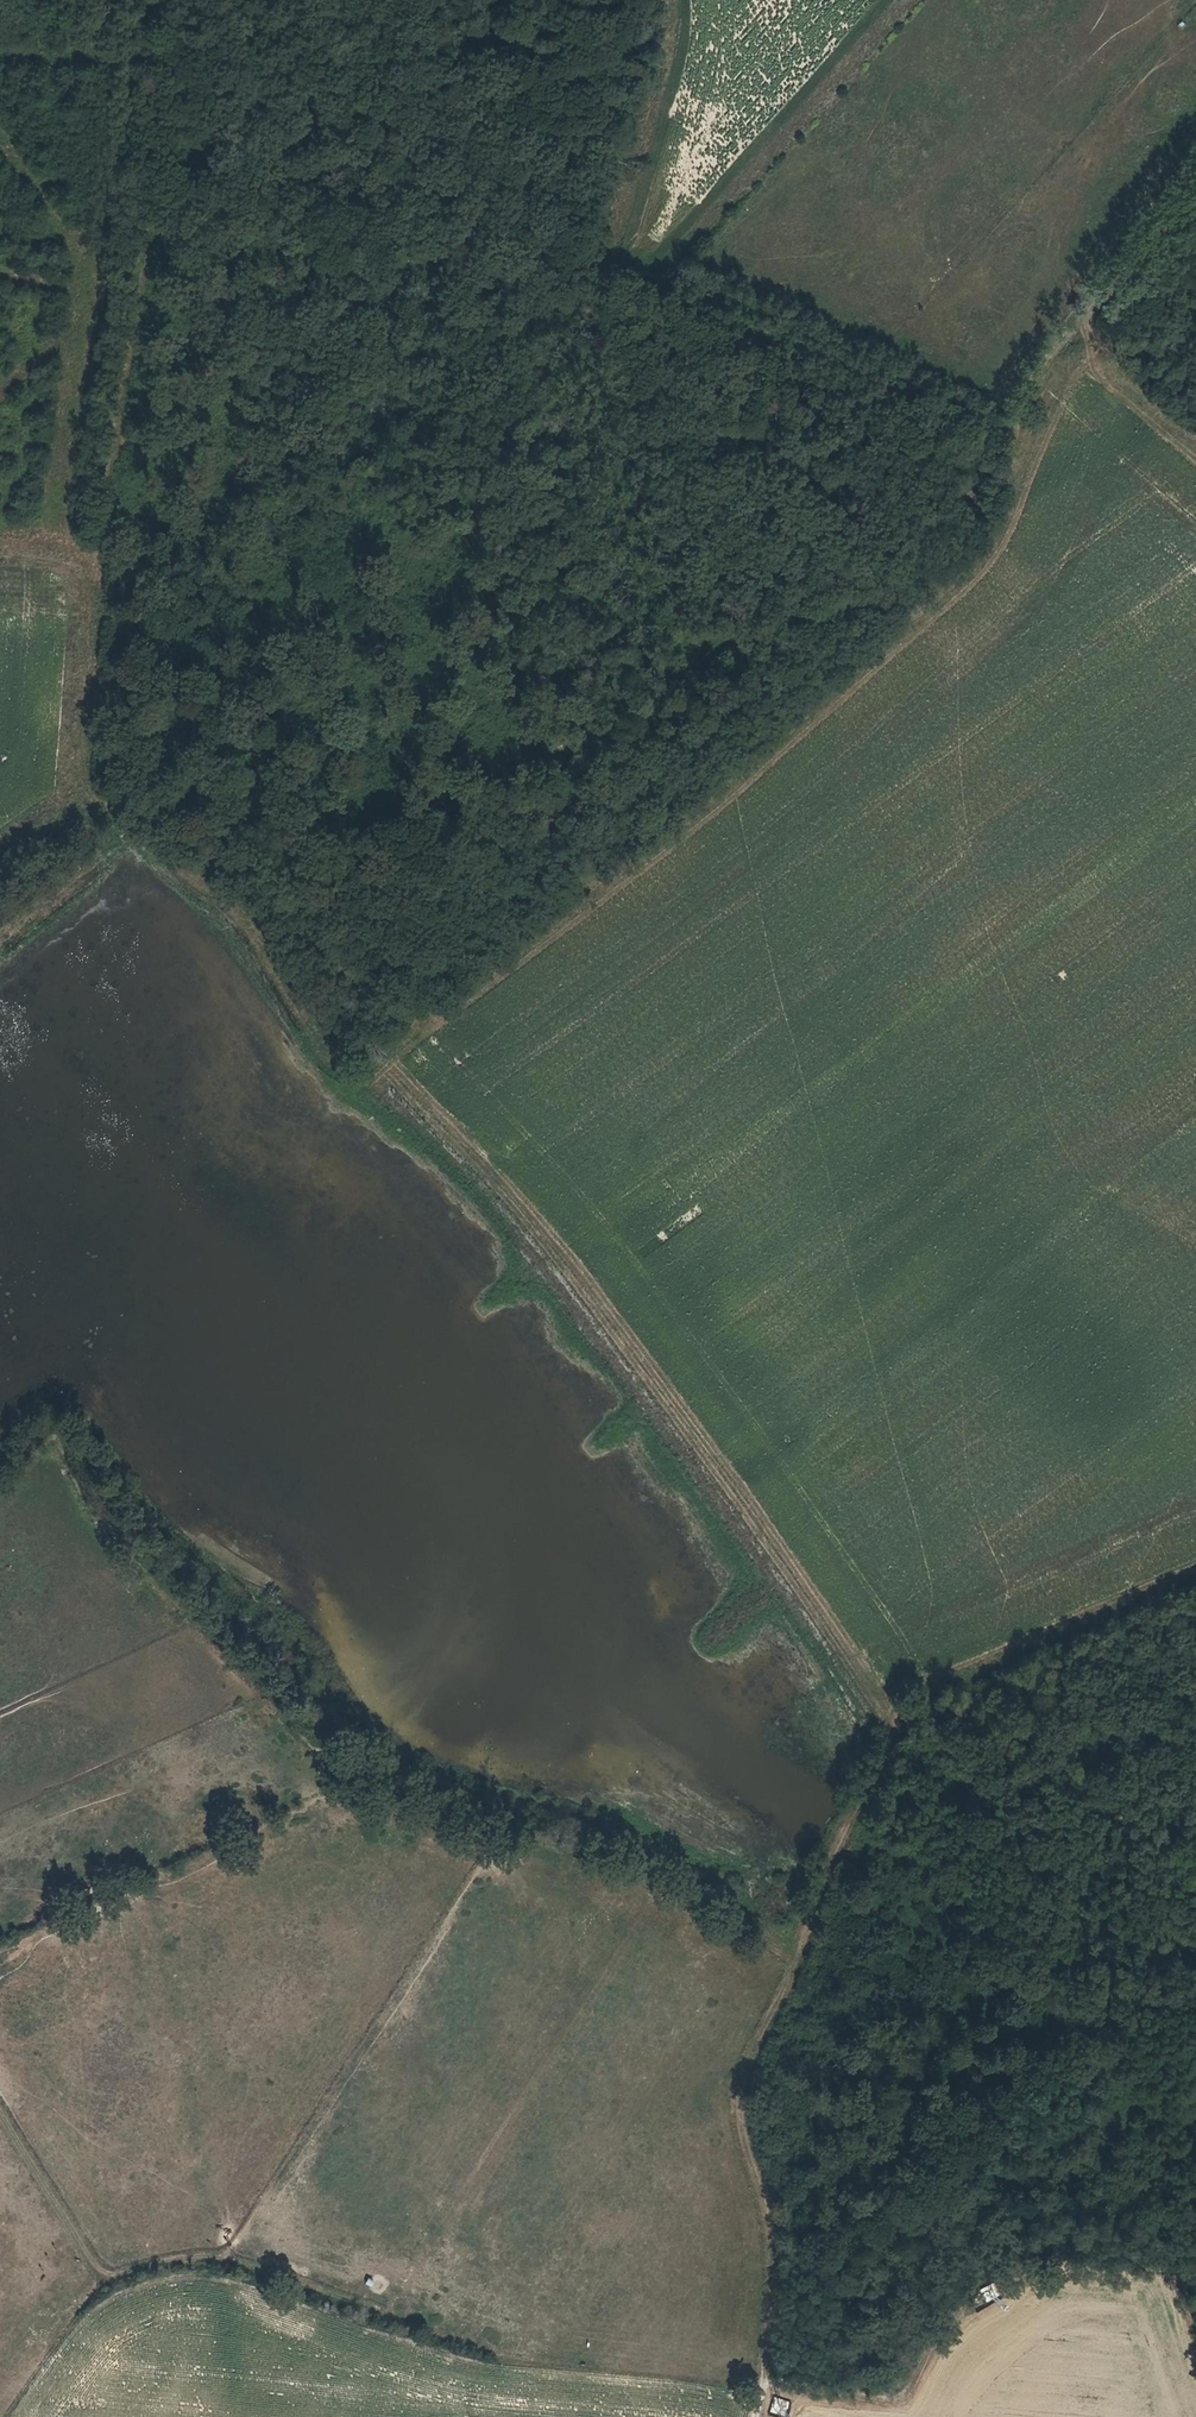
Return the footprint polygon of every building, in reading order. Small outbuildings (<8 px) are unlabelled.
[(787,2415),(789,2399),(772,2397),(770,2413),(787,2415)]
